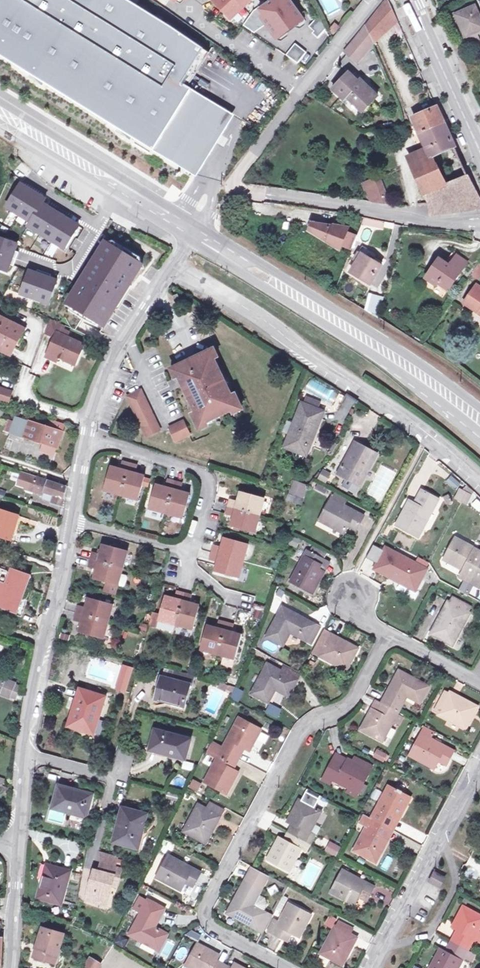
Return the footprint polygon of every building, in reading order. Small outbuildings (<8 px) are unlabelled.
[(156,148),(194,85),(184,80),(205,45),(134,0),(0,0),(0,53),(156,148)] [(221,8),(229,16),(241,3),(238,0),(213,0),(221,8)] [(300,13),(290,0),(260,0),(256,3),(262,11),(260,14),(262,17),(274,32),(300,13)] [(364,24),(371,40),(396,19),(387,0),(381,0),(375,7),(364,24)] [(262,11),(256,3),(252,7),(249,11),(242,22),(253,29),(257,22),(257,21),(262,17),(260,14),(262,11)] [(455,16),(465,38),(479,31),(479,20),(474,7),(455,16)] [(324,22),(317,9),(306,21),(311,26),(310,28),(315,33),(324,22)] [(356,33),(342,50),(346,53),(354,60),(371,40),(364,24),(356,33)] [(294,38),(285,50),(286,51),(297,58),(305,47),(294,38)] [(361,109),(376,94),(359,77),(355,81),(345,71),(330,86),(342,98),(345,94),(361,109)] [(233,109),(194,85),(156,148),(199,173),(237,111),(233,109)] [(413,115),(414,119),(420,132),(443,122),(435,105),(413,115)] [(413,163),(431,154),(453,144),(451,140),(443,122),(420,132),(414,119),(408,121),(417,140),(423,138),(427,147),(423,149),(422,146),(418,148),(419,151),(409,156),(413,163)] [(426,191),(444,184),(431,154),(413,163),(426,191)] [(370,178),(380,202),(391,205),(379,174),(370,178)] [(426,191),(428,200),(431,211),(448,211),(479,205),(479,202),(468,175),(444,184),(426,191)] [(370,201),(380,202),(370,178),(362,181),(370,201)] [(19,183),(5,206),(29,221),(26,225),(63,248),(77,224),(70,220),(59,213),(48,206),(41,202),(44,198),(36,193),(26,187),(19,183)] [(364,218),(363,224),(384,228),(385,222),(364,218)] [(341,245),(347,231),(348,228),(340,227),(339,230),(325,224),(312,223),(309,229),(340,249),(341,245)] [(347,231),(341,245),(350,249),(355,235),(347,231)] [(6,271),(7,267),(9,264),(12,265),(17,251),(13,250),(14,247),(16,243),(0,237),(0,269),(6,271)] [(74,300),(68,309),(84,319),(96,325),(103,314),(113,311),(112,304),(116,303),(120,295),(116,292),(120,287),(130,284),(128,274),(131,269),(141,266),(139,255),(112,239),(101,242),(103,252),(98,260),(88,263),(90,273),(82,287),(71,290),(74,300)] [(353,260),(356,261),(362,250),(370,255),(372,251),(362,245),(353,260)] [(350,272),(369,283),(381,261),(375,257),(370,255),(362,250),(356,261),(350,272)] [(438,280),(447,287),(465,261),(455,254),(447,265),(437,258),(424,278),(435,285),(438,280)] [(28,269),(19,293),(47,303),(56,279),(52,278),(49,277),(50,273),(36,268),(35,272),(32,271),(28,269)] [(475,284),(462,302),(476,311),(478,307),(479,309),(479,287),(475,284)] [(364,309),(378,317),(383,297),(368,292),(364,309)] [(72,363),(82,343),(64,335),(66,330),(60,327),(62,323),(49,316),(42,331),(52,335),(44,354),(52,358),(54,354),(72,363)] [(9,354),(22,327),(0,317),(0,350),(9,354)] [(198,426),(241,405),(235,392),(231,394),(208,348),(193,355),(194,357),(174,367),(195,410),(191,412),(198,426)] [(56,364),(71,370),(73,365),(58,360),(56,364)] [(5,402),(9,390),(0,387),(0,400),(5,402)] [(140,389),(127,395),(146,435),(159,428),(140,389)] [(308,439),(305,438),(309,428),(314,430),(319,415),(314,413),(316,406),(297,400),(283,444),(304,451),(308,439)] [(55,447),(60,431),(47,427),(15,416),(14,419),(5,416),(1,430),(40,443),(54,447),(55,447)] [(47,427),(60,431),(62,424),(49,419),(47,427)] [(182,419),(169,426),(175,439),(189,432),(182,419)] [(358,479),(359,480),(377,448),(355,436),(338,468),(348,474),(358,479)] [(54,447),(40,443),(38,449),(52,453),(54,447)] [(144,475),(145,473),(135,470),(138,461),(123,457),(120,467),(111,465),(104,486),(138,495),(142,481),(144,475)] [(321,474),(328,478),(330,472),(324,468),(321,474)] [(29,489),(30,492),(44,496),(43,500),(52,503),(52,504),(62,507),(66,488),(36,478),(22,474),(19,486),(25,488),(29,489)] [(358,479),(348,474),(344,480),(355,486),(358,479)] [(184,513),(190,492),(181,489),(183,480),(167,475),(165,484),(156,481),(150,503),(184,513)] [(324,490),(328,483),(318,476),(314,483),(324,490)] [(289,481),(286,490),(295,494),(299,485),(289,481)] [(329,491),(344,499),(347,494),(333,485),(329,491)] [(440,496),(424,486),(416,500),(411,497),(397,520),(419,532),(440,496)] [(234,522),(257,530),(266,493),(244,487),(241,497),(232,494),(228,508),(237,511),(234,522)] [(456,494),(463,498),(468,491),(462,487),(456,494)] [(295,494),(286,490),(284,496),(297,502),(298,495),(295,494)] [(348,512),(357,517),(361,509),(344,499),(329,491),(317,513),(341,526),(345,519),(348,512)] [(468,491),(463,498),(468,501),(473,494),(468,491)] [(471,505),(479,511),(479,509),(479,502),(475,499),(471,505)] [(354,524),(357,517),(348,512),(345,519),(354,524)] [(9,540),(13,529),(7,527),(10,517),(0,514),(0,541),(4,542),(4,539),(9,540)] [(216,568),(238,574),(247,541),(225,535),(222,545),(215,542),(210,556),(219,559),(216,568)] [(469,581),(479,565),(479,561),(472,557),(477,547),(454,535),(443,557),(464,568),(460,575),(469,581)] [(405,581),(407,578),(417,584),(427,565),(395,548),(394,551),(374,540),(367,553),(378,559),(375,565),(405,581)] [(117,582),(118,583),(118,581),(121,569),(127,548),(104,542),(101,552),(93,551),(89,566),(93,567),(97,567),(96,571),(95,577),(108,580),(117,582)] [(316,560),(322,551),(307,542),(290,574),(311,585),(322,564),(316,560)] [(479,561),(479,549),(477,547),(472,557),(479,561)] [(316,560),(322,564),(328,554),(322,551),(316,560)] [(147,572),(156,574),(158,564),(150,562),(147,572)] [(469,581),(479,586),(479,584),(479,565),(469,581)] [(128,571),(121,569),(118,581),(125,583),(128,571)] [(13,612),(26,580),(0,570),(0,607),(13,612)] [(117,582),(108,580),(106,589),(115,592),(117,582)] [(160,612),(152,610),(149,621),(173,629),(176,619),(191,624),(198,603),(187,600),(190,592),(176,588),(174,597),(165,595),(160,612)] [(433,632),(454,644),(472,612),(470,610),(473,605),(456,596),(453,601),(450,599),(433,632)] [(81,630),(104,636),(113,603),(90,597),(87,606),(79,604),(75,620),(83,622),(81,630)] [(286,602),(269,631),(284,639),(292,627),(312,638),(321,622),(286,602)] [(224,651),(233,654),(240,631),(229,628),(232,619),(219,616),(216,626),(207,623),(201,644),(204,645),(213,648),(224,651)] [(357,644),(324,626),(316,640),(319,641),(315,649),(346,666),(357,644)] [(213,648),(204,645),(201,652),(211,655),(213,648)] [(231,660),(233,654),(224,651),(222,657),(231,660)] [(276,684),(287,690),(301,669),(283,660),(280,666),(268,659),(252,688),(267,698),(276,684)] [(160,678),(189,685),(192,674),(163,667),(160,678)] [(389,705),(400,710),(408,696),(421,703),(430,685),(401,669),(384,702),(389,705)] [(4,688),(14,692),(17,683),(17,681),(8,676),(7,679),(4,688)] [(189,685),(160,678),(155,698),(183,705),(189,685)] [(12,698),(14,692),(4,688),(2,694),(1,695),(12,698)] [(103,696),(80,689),(69,724),(94,732),(100,716),(97,715),(103,696)] [(441,714),(467,728),(478,707),(453,693),(451,696),(445,693),(437,708),(443,711),(441,714)] [(384,712),(389,705),(384,702),(378,699),(374,706),(384,712)] [(406,713),(400,710),(389,705),(384,712),(374,706),(362,728),(384,740),(396,717),(402,721),(406,713)] [(222,746),(238,755),(243,745),(248,747),(261,725),(240,714),(222,746)] [(153,731),(148,747),(158,750),(157,752),(183,759),(188,740),(153,731)] [(443,754),(451,757),(455,750),(425,733),(413,755),(436,768),(441,760),(443,754)] [(233,764),(238,755),(222,746),(213,741),(208,751),(216,756),(204,778),(226,789),(238,767),(233,764)] [(377,748),(372,756),(384,763),(388,755),(377,748)] [(443,754),(441,760),(448,764),(451,757),(443,754)] [(326,778),(335,781),(357,793),(370,766),(361,762),(359,767),(349,762),(336,756),(326,778)] [(359,767),(361,762),(351,757),(349,762),(359,767)] [(192,771),(194,765),(184,762),(182,768),(192,771)] [(198,790),(201,784),(193,779),(190,785),(198,790)] [(70,805),(88,809),(91,795),(73,791),(74,787),(59,784),(55,806),(69,810),(70,805)] [(395,816),(400,819),(411,797),(389,786),(373,818),(388,826),(395,816)] [(307,792),(302,801),(315,808),(321,799),(307,792)] [(222,806),(211,800),(207,807),(198,802),(185,828),(205,839),(222,806)] [(312,844),(316,836),(310,833),(322,812),(315,808),(302,801),(300,800),(289,822),(294,824),(298,827),(294,835),(312,844)] [(148,812),(123,806),(115,838),(136,845),(139,831),(144,832),(148,812)] [(383,836),(388,826),(373,818),(362,812),(360,816),(356,823),(368,828),(356,850),(377,862),(389,839),(383,836)] [(388,826),(394,829),(400,819),(395,816),(388,826)] [(294,824),(290,832),(294,835),(298,827),(294,824)] [(389,839),(394,829),(388,826),(383,836),(389,839)] [(294,835),(290,832),(285,840),(290,843),(294,835)] [(280,837),(269,859),(290,871),(301,850),(307,853),(312,844),(294,835),(290,843),(285,840),(280,837)] [(328,841),(324,852),(336,856),(340,845),(328,841)] [(107,851),(107,864),(120,867),(123,856),(107,851)] [(189,874),(197,878),(201,870),(169,853),(157,874),(182,887),(189,874)] [(68,868),(50,863),(47,875),(45,875),(40,895),(61,900),(68,868)] [(94,898),(115,904),(122,877),(125,877),(126,869),(120,867),(107,864),(105,872),(101,871),(94,898)] [(253,905),(257,897),(270,875),(254,866),(253,865),(229,913),(257,928),(266,912),(263,911),(253,905)] [(364,892),(370,897),(375,888),(344,872),(333,893),(356,906),(360,898),(364,892)] [(189,874),(182,887),(190,891),(197,878),(189,874)] [(426,885),(437,891),(443,881),(432,875),(426,885)] [(368,902),(370,897),(364,892),(360,898),(368,902)] [(275,910),(282,913),(290,896),(283,893),(275,910)] [(268,903),(257,897),(253,905),(263,911),(268,903)] [(128,935),(158,950),(166,933),(153,927),(162,908),(146,900),(145,902),(140,898),(133,911),(139,914),(128,935)] [(286,930),(292,933),(299,938),(311,915),(291,904),(280,923),(274,919),(268,932),(281,939),(286,930)] [(446,945),(462,954),(467,946),(475,950),(479,940),(479,936),(474,933),(479,923),(458,912),(447,933),(451,937),(446,945)] [(322,952),(341,964),(355,936),(350,934),(353,928),(339,921),(337,926),(336,925),(322,952)] [(56,947),(60,949),(64,935),(43,928),(32,959),(54,965),(57,957),(53,956),(56,947)] [(286,930),(281,939),(288,943),(292,933),(286,930)] [(215,965),(217,961),(220,955),(199,943),(187,965),(193,967),(221,967),(215,965)] [(446,945),(440,957),(435,954),(428,967),(454,967),(457,962),(468,967),(473,959),(462,954),(446,945)] [(53,956),(57,957),(60,958),(62,950),(60,949),(56,947),(53,956)] [(99,965),(88,958),(82,967),(97,967),(99,965)]
